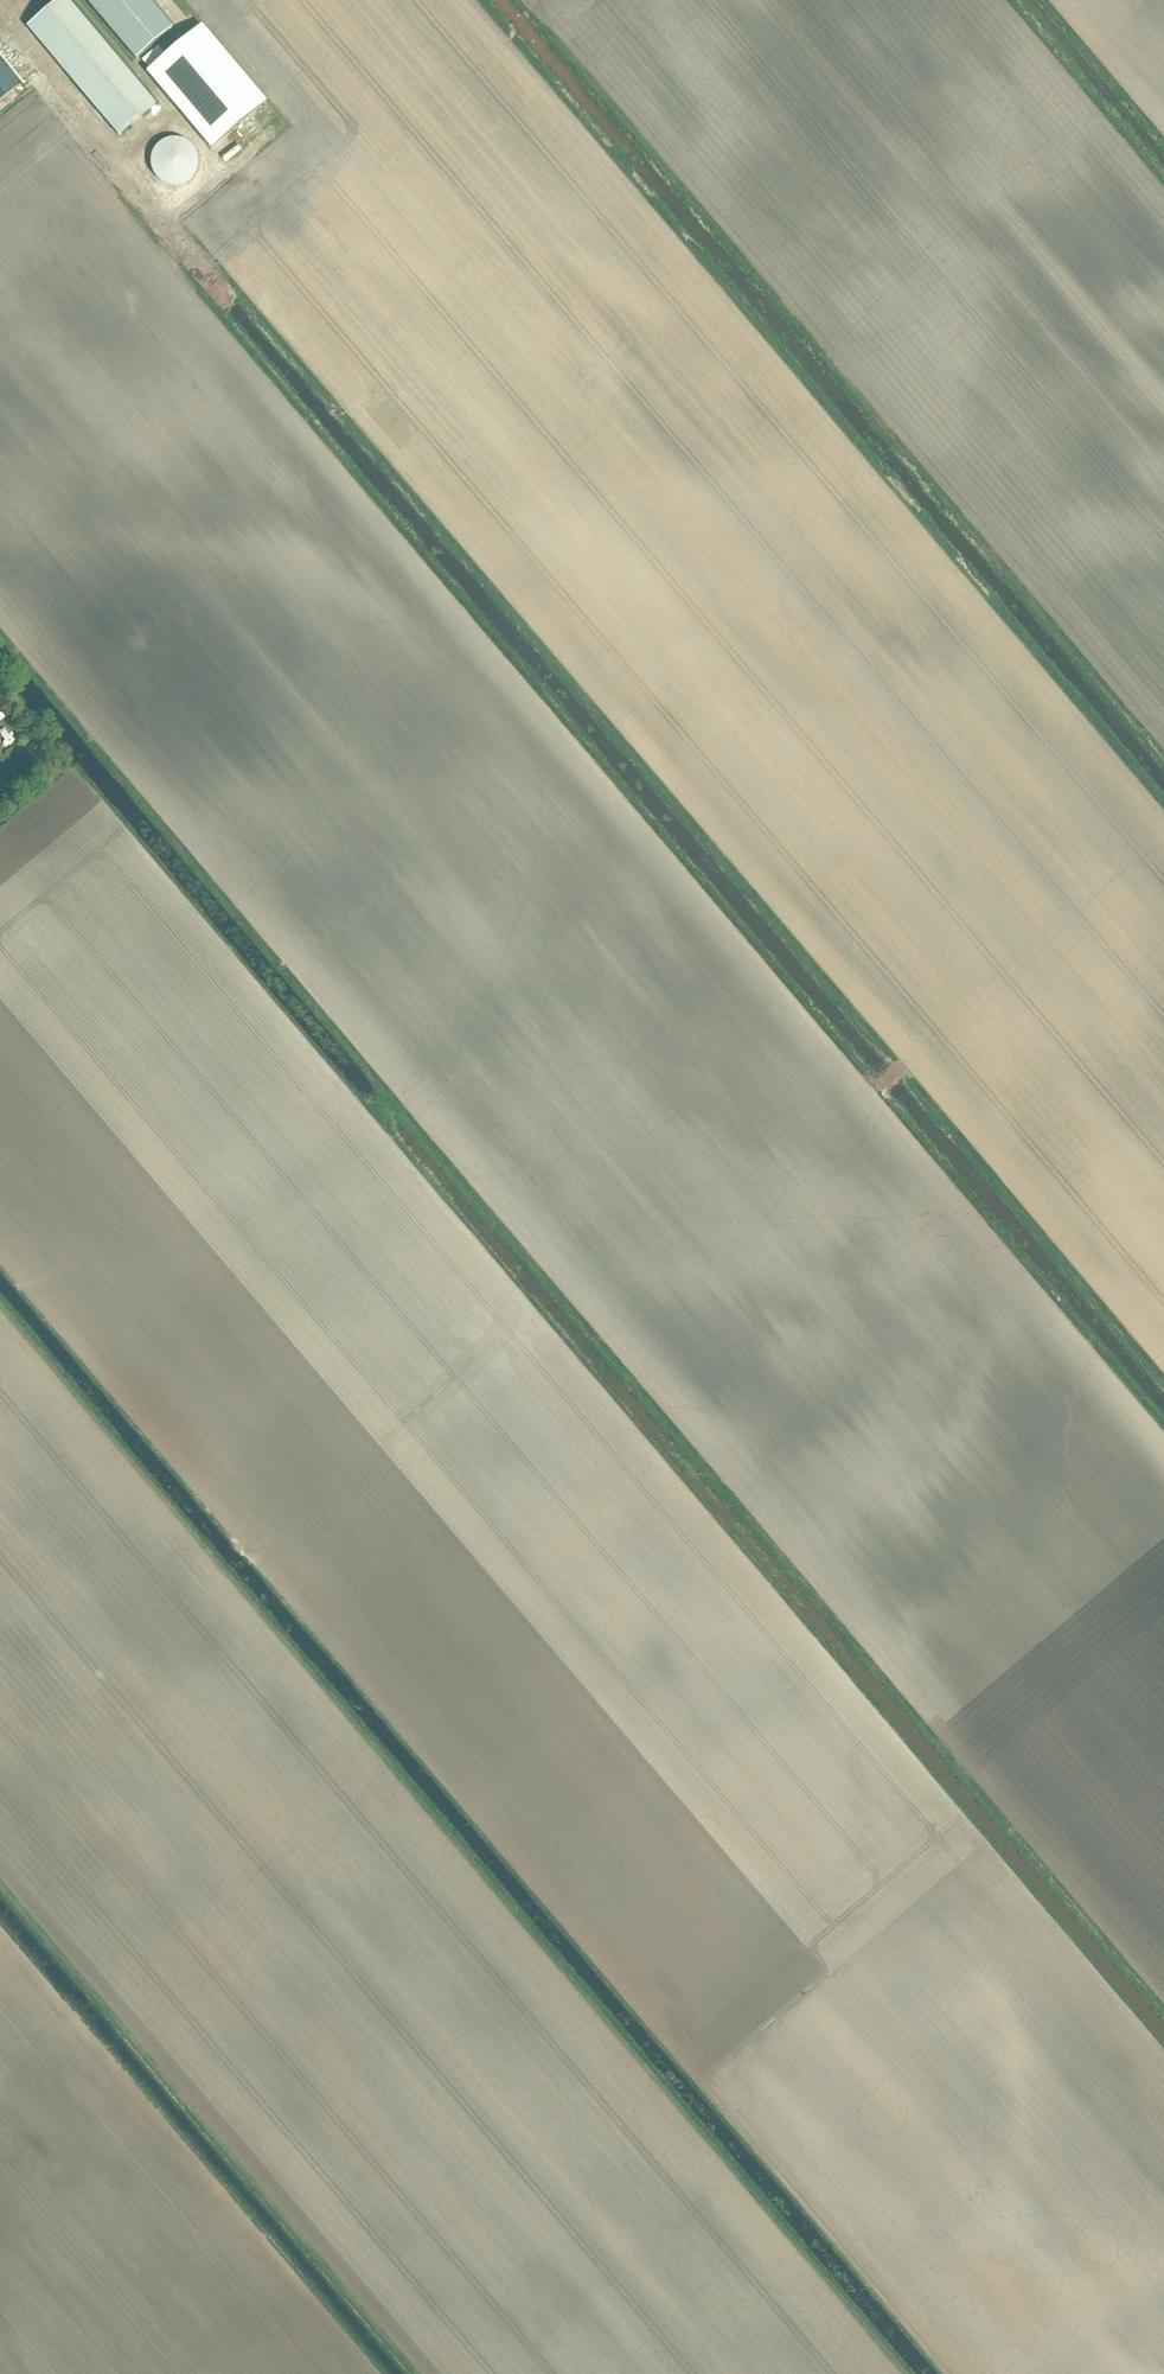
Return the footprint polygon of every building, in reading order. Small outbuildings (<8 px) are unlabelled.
[(118,137),(155,106),(66,0),(59,0),(26,27),(118,137)] [(136,60),(172,29),(148,0),(86,0),(136,60)] [(201,26),(146,72),(211,149),(266,103),(201,26)] [(158,46),(165,54),(179,43),(172,34),(158,46)] [(18,86),(0,65),(0,101),(15,89),(19,95),(25,90),(20,84),(18,86)] [(245,149),(252,156),(272,137),(266,130),(245,149)] [(194,139),(152,141),(154,183),(196,182),(194,139)]
